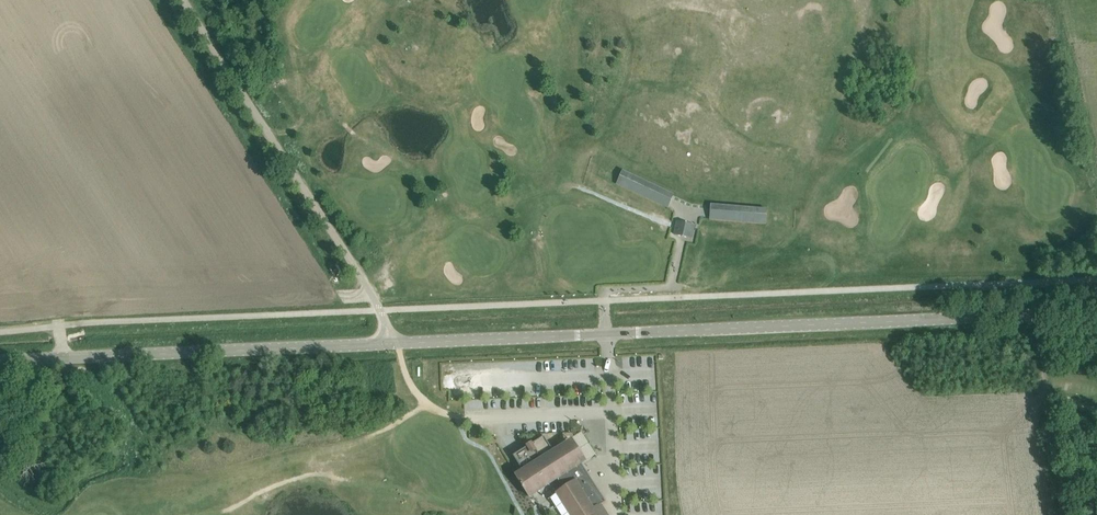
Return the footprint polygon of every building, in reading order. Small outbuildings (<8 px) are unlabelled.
[(668,207),(675,193),(622,169),(616,183),(668,207)] [(711,204),(710,220),(767,222),(767,206),(711,204)] [(673,234),(693,239),(696,225),(677,219),(673,234)] [(581,432),(571,439),(587,461),(597,454),(581,432)] [(523,470),(515,475),(531,499),(559,481),(564,489),(556,494),(569,514),(608,514),(602,505),(606,503),(579,462),(573,466),(560,447),(554,450),(544,436),(514,456),(523,470)]
